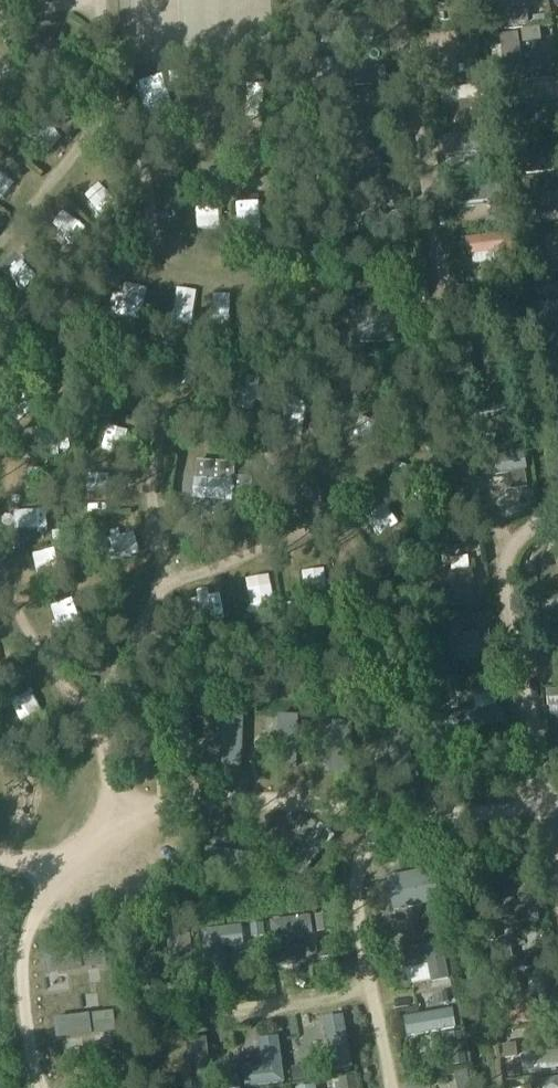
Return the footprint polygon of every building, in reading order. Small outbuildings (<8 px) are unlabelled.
[(492,27),(527,23),(525,0),(489,0),(492,27)] [(465,35),(422,40),(423,55),(436,54),(451,52),(467,51),(465,35)] [(516,35),(498,38),(505,78),(523,75),(516,35)] [(468,58),(479,57),(477,37),(466,38),(468,58)] [(328,75),(323,75),(324,92),(386,86),(385,69),(352,73),(328,75)] [(481,87),(442,90),(443,103),(458,102),(470,101),(482,100),(481,87)] [(555,104),(505,107),(507,128),(557,124),(555,104)] [(41,131),(28,144),(46,161),(59,148),(41,131)] [(483,134),(440,139),(442,157),(485,152),(483,134)] [(512,160),(514,177),(557,171),(557,155),(512,160)] [(15,190),(0,186),(0,205),(10,208),(15,190)] [(501,186),(459,190),(461,205),(485,203),(498,201),(502,201),(501,186)] [(86,219),(105,230),(113,215),(94,204),(86,219)] [(526,213),(527,226),(557,223),(557,210),(552,210),(526,213)] [(495,254),(496,263),(497,270),(516,267),(512,235),(465,241),(467,257),(471,257),(495,254)] [(544,242),(548,274),(557,273),(557,240),(544,242)] [(396,343),(395,309),(356,310),(358,344),(396,343)] [(305,418),(307,403),(291,401),(290,416),(305,418)] [(47,465),(59,462),(54,445),(42,449),(47,465)] [(522,453),(471,462),(474,481),(506,476),(523,473),(526,473),(522,453)] [(195,501),(194,519),(231,522),(232,510),(250,511),(252,480),(234,479),(235,465),(197,463),(196,481),(233,483),(232,503),(195,501)] [(316,565),(294,573),(298,585),(321,578),(316,565)] [(476,605),(472,570),(426,575),(430,610),(476,605)] [(532,598),(535,616),(557,612),(557,594),(532,598)] [(448,665),(493,656),(489,639),(480,641),(478,632),(462,636),(459,623),(441,627),(448,665)] [(544,646),(545,661),(557,660),(557,644),(544,646)] [(546,691),(547,707),(557,706),(557,690),(546,691)] [(474,712),(436,718),(440,738),(502,728),(498,708),(495,709),(474,712)] [(224,718),(222,769),(240,770),(242,719),(224,718)] [(279,719),(277,770),(296,771),(298,720),(279,719)] [(333,726),(331,777),(349,778),(352,727),(333,726)] [(400,734),(385,739),(401,787),(418,781),(402,734),(402,733),(400,734)] [(194,764),(207,760),(202,745),(189,749),(194,764)] [(320,828),(286,866),(300,878),(334,841),(320,828)] [(432,871),(387,879),(393,911),(438,903),(432,871)] [(493,911),(491,912),(492,927),(537,923),(536,907),(513,909),(493,911)] [(430,920),(433,935),(447,932),(444,918),(430,920)] [(309,919),(271,924),(276,968),(295,966),(291,938),(311,936),(309,919)] [(240,929),(202,933),(207,976),(224,974),(221,948),(242,946),(240,929)] [(177,935),(178,948),(192,947),(191,934),(177,935)] [(154,941),(134,943),(139,993),(159,991),(154,941)] [(440,943),(397,951),(401,970),(404,970),(426,965),(429,980),(430,983),(447,979),(440,943)] [(106,946),(45,954),(48,975),(108,967),(106,946)] [(512,958),(493,962),(496,974),(539,966),(536,953),(512,958)] [(517,980),(499,981),(501,998),(518,996),(517,980)] [(516,1006),(517,1023),(557,1021),(557,1003),(516,1006)] [(451,1010),(403,1019),(407,1037),(454,1029),(451,1010)] [(113,1011),(52,1019),(55,1040),(116,1032),(113,1011)] [(343,1017),(325,1020),(334,1069),(352,1066),(343,1017)] [(187,1040),(192,1087),(211,1087),(205,1038),(187,1040)] [(265,1067),(244,1070),(246,1087),(284,1082),(278,1040),(262,1042),(265,1067)] [(520,1057),(522,1074),(557,1069),(557,1051),(541,1054),(527,1056),(520,1057)] [(260,1065),(260,1052),(245,1052),(245,1065),(260,1065)] [(158,1080),(158,1087),(174,1087),(173,1079),(158,1080)]
